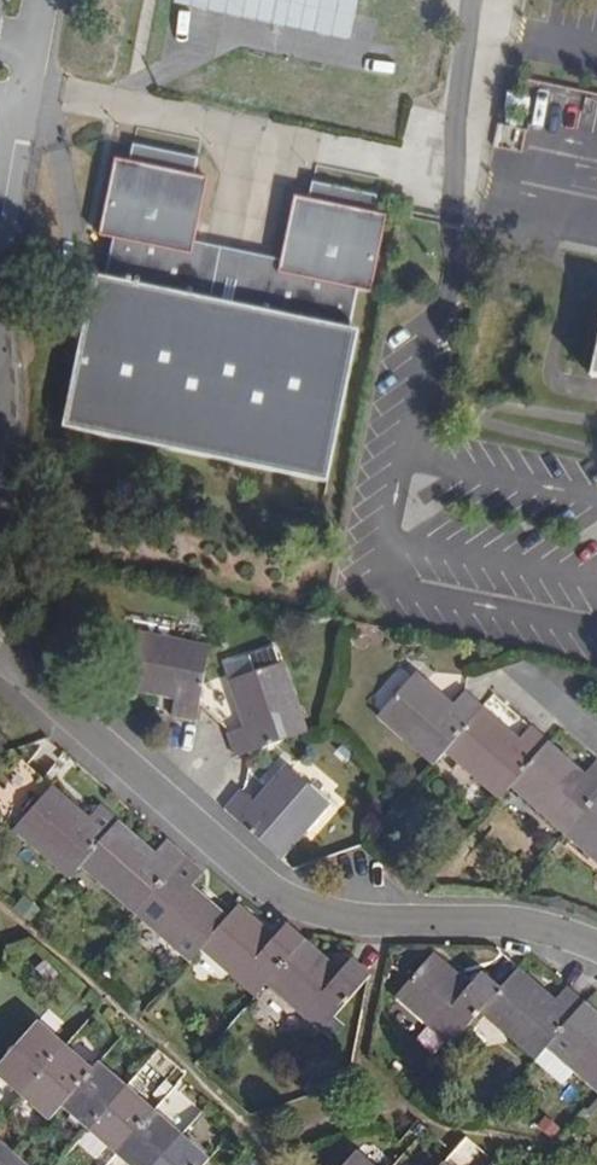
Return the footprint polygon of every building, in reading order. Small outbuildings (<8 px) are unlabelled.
[(362,0),(179,0),(178,6),(279,25),(355,39),(359,16),(362,0)] [(217,603),(205,600),(202,616),(213,618),(217,603)] [(198,702),(209,648),(137,634),(125,694),(173,702),(170,718),(194,723),(198,702)] [(232,683),(282,666),(278,649),(226,665),(232,683)] [(307,736),(285,665),(282,666),(232,683),(229,684),(243,728),(227,733),(235,758),(253,752),(307,736)] [(508,790),(596,868),(596,763),(595,761),(583,775),(548,743),(547,744),(528,727),(515,741),(463,695),(462,694),(450,707),(414,676),(375,722),(431,770),(444,756),(498,803),(508,790)] [(268,757),(259,754),(253,770),(263,773),(268,757)] [(328,808),(285,769),(254,805),(242,794),(224,813),(281,863),(328,808)] [(35,809),(17,829),(72,882),(93,858),(121,822),(103,808),(93,820),(54,788),(35,809)] [(188,962),(198,952),(251,999),(264,984),(319,1033),(366,981),(366,980),(369,977),(350,960),(338,972),(303,942),(283,924),(271,937),(236,907),(227,916),(192,885),(202,874),(165,842),(155,853),(121,822),(93,858),(83,870),(188,962)] [(546,1049),(596,1093),(596,1011),(566,985),(557,996),(523,966),(502,989),(483,972),(471,986),(437,956),(400,998),(453,1047),(482,1013),(536,1060),(546,1049)] [(207,1018),(193,1032),(203,1040),(216,1026),(207,1018)] [(60,1108),(87,1131),(76,1143),(95,1160),(106,1147),(126,1164),(202,1164),(206,1161),(96,1065),(90,1072),(37,1025),(0,1068),(0,1080),(48,1122),(60,1108)] [(302,1088),(305,1098),(345,1086),(347,1073),(302,1088)] [(547,1116),(538,1126),(552,1139),(561,1129),(547,1116)] [(358,1154),(348,1164),(371,1164),(358,1154)]
